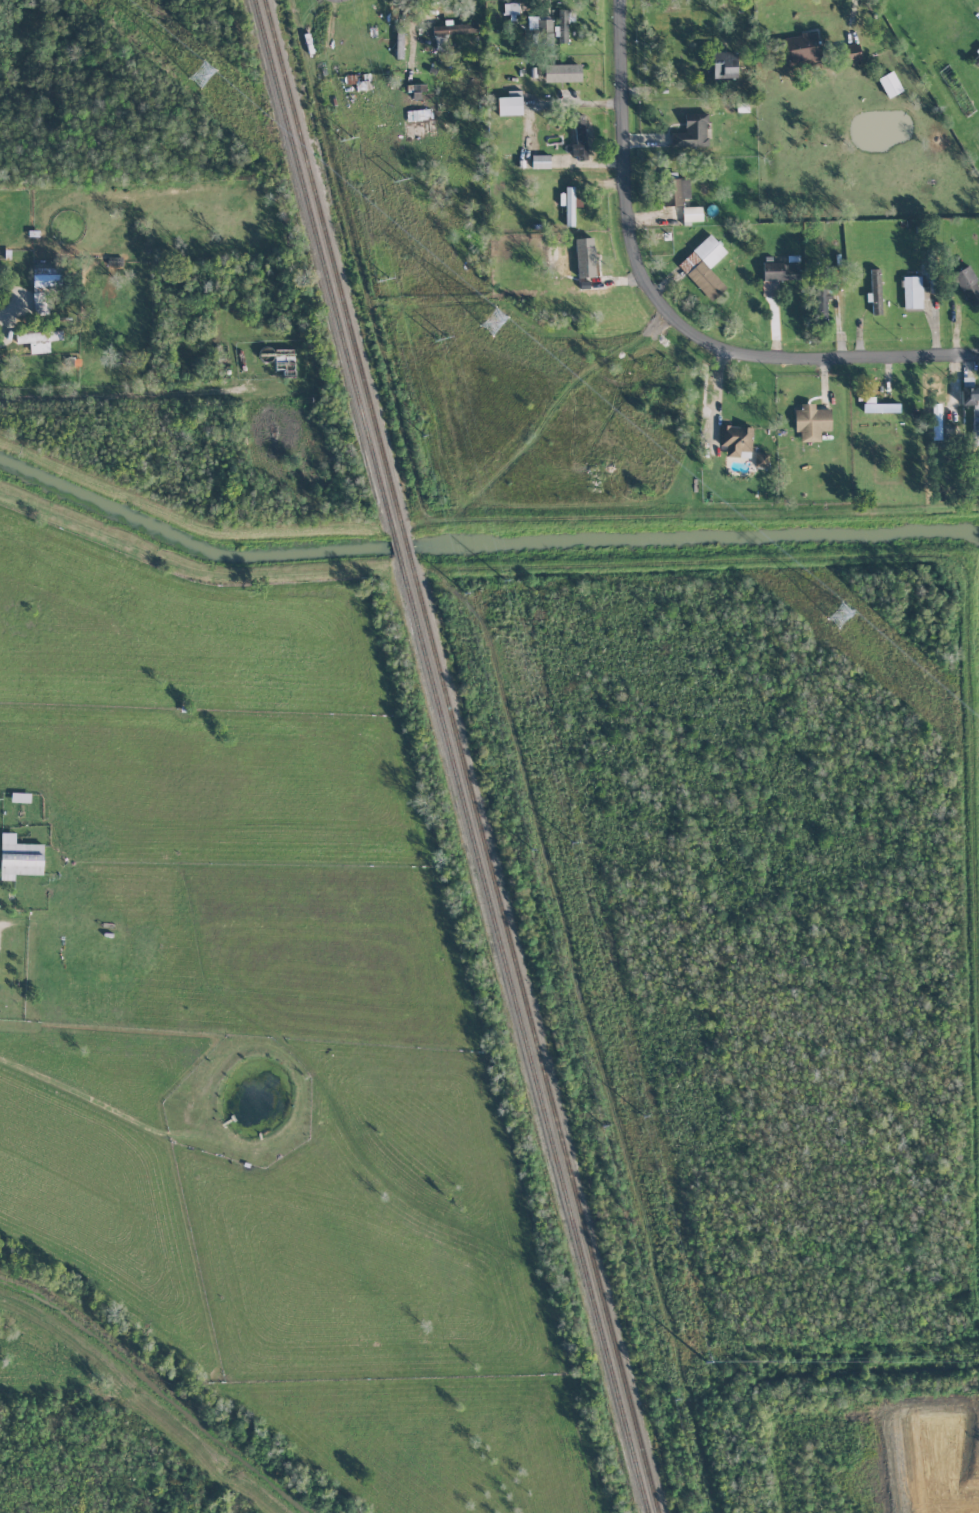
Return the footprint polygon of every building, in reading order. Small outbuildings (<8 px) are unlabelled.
[(567,21),(574,21),(574,9),(558,9),(558,26),(556,26),(556,43),(567,43),(567,21)] [(552,33),(553,19),(538,18),(537,32),(552,33)] [(783,37),(789,67),(822,61),(816,31),(783,37)] [(736,78),(736,51),(712,52),(712,78),(736,78)] [(971,60),(978,68),(978,67),(978,52),(971,60)] [(581,64),(544,65),(544,82),(581,82),(581,64)] [(878,77),(887,97),(901,91),(893,71),(878,77)] [(498,115),(522,114),(521,97),(497,97),(498,115)] [(707,114),(684,114),(685,132),(671,132),(671,147),(708,146),(707,114)] [(574,115),(575,144),(571,144),(572,159),(586,158),(585,115),(574,115)] [(550,155),(531,155),(532,168),(550,168),(550,155)] [(662,206),(683,205),(683,198),(690,197),(689,179),(662,179),(662,206)] [(566,226),(574,226),(574,187),(565,187),(566,226)] [(702,207),(682,207),(683,221),(702,221),(702,207)] [(709,269),(726,252),(709,234),(677,266),(711,301),(726,287),(709,269)] [(577,278),(596,277),(594,237),(576,238),(577,278)] [(763,281),(796,279),(795,262),(763,263),(763,281)] [(978,302),(978,286),(968,265),(952,274),(969,307),(978,302)] [(32,268),(34,314),(48,314),(47,292),(57,292),(57,267),(32,268)] [(871,294),(870,294),(870,315),(881,314),(880,269),(870,269),(871,294)] [(922,308),(922,299),(928,299),(928,287),(921,287),(921,276),(903,276),(903,308),(922,308)] [(825,287),(816,287),(817,323),(826,323),(825,287)] [(30,353),(49,352),(49,340),(62,340),(62,331),(16,333),(16,343),(30,343),(30,353)] [(973,406),(973,437),(978,437),(978,388),(961,388),(961,406),(973,406)] [(820,441),(820,431),(831,430),(831,409),(815,409),(815,403),(796,404),(796,431),(800,431),(800,442),(820,441)] [(863,412),(899,412),(899,404),(863,403),(863,412)] [(726,457),(739,457),(739,451),(751,451),(752,426),(720,426),(720,446),(726,446),(726,457)] [(769,466),(769,453),(755,454),(755,466),(769,466)] [(0,880),(14,880),(15,874),(43,875),(44,844),(15,843),(15,833),(1,833),(0,880)]
